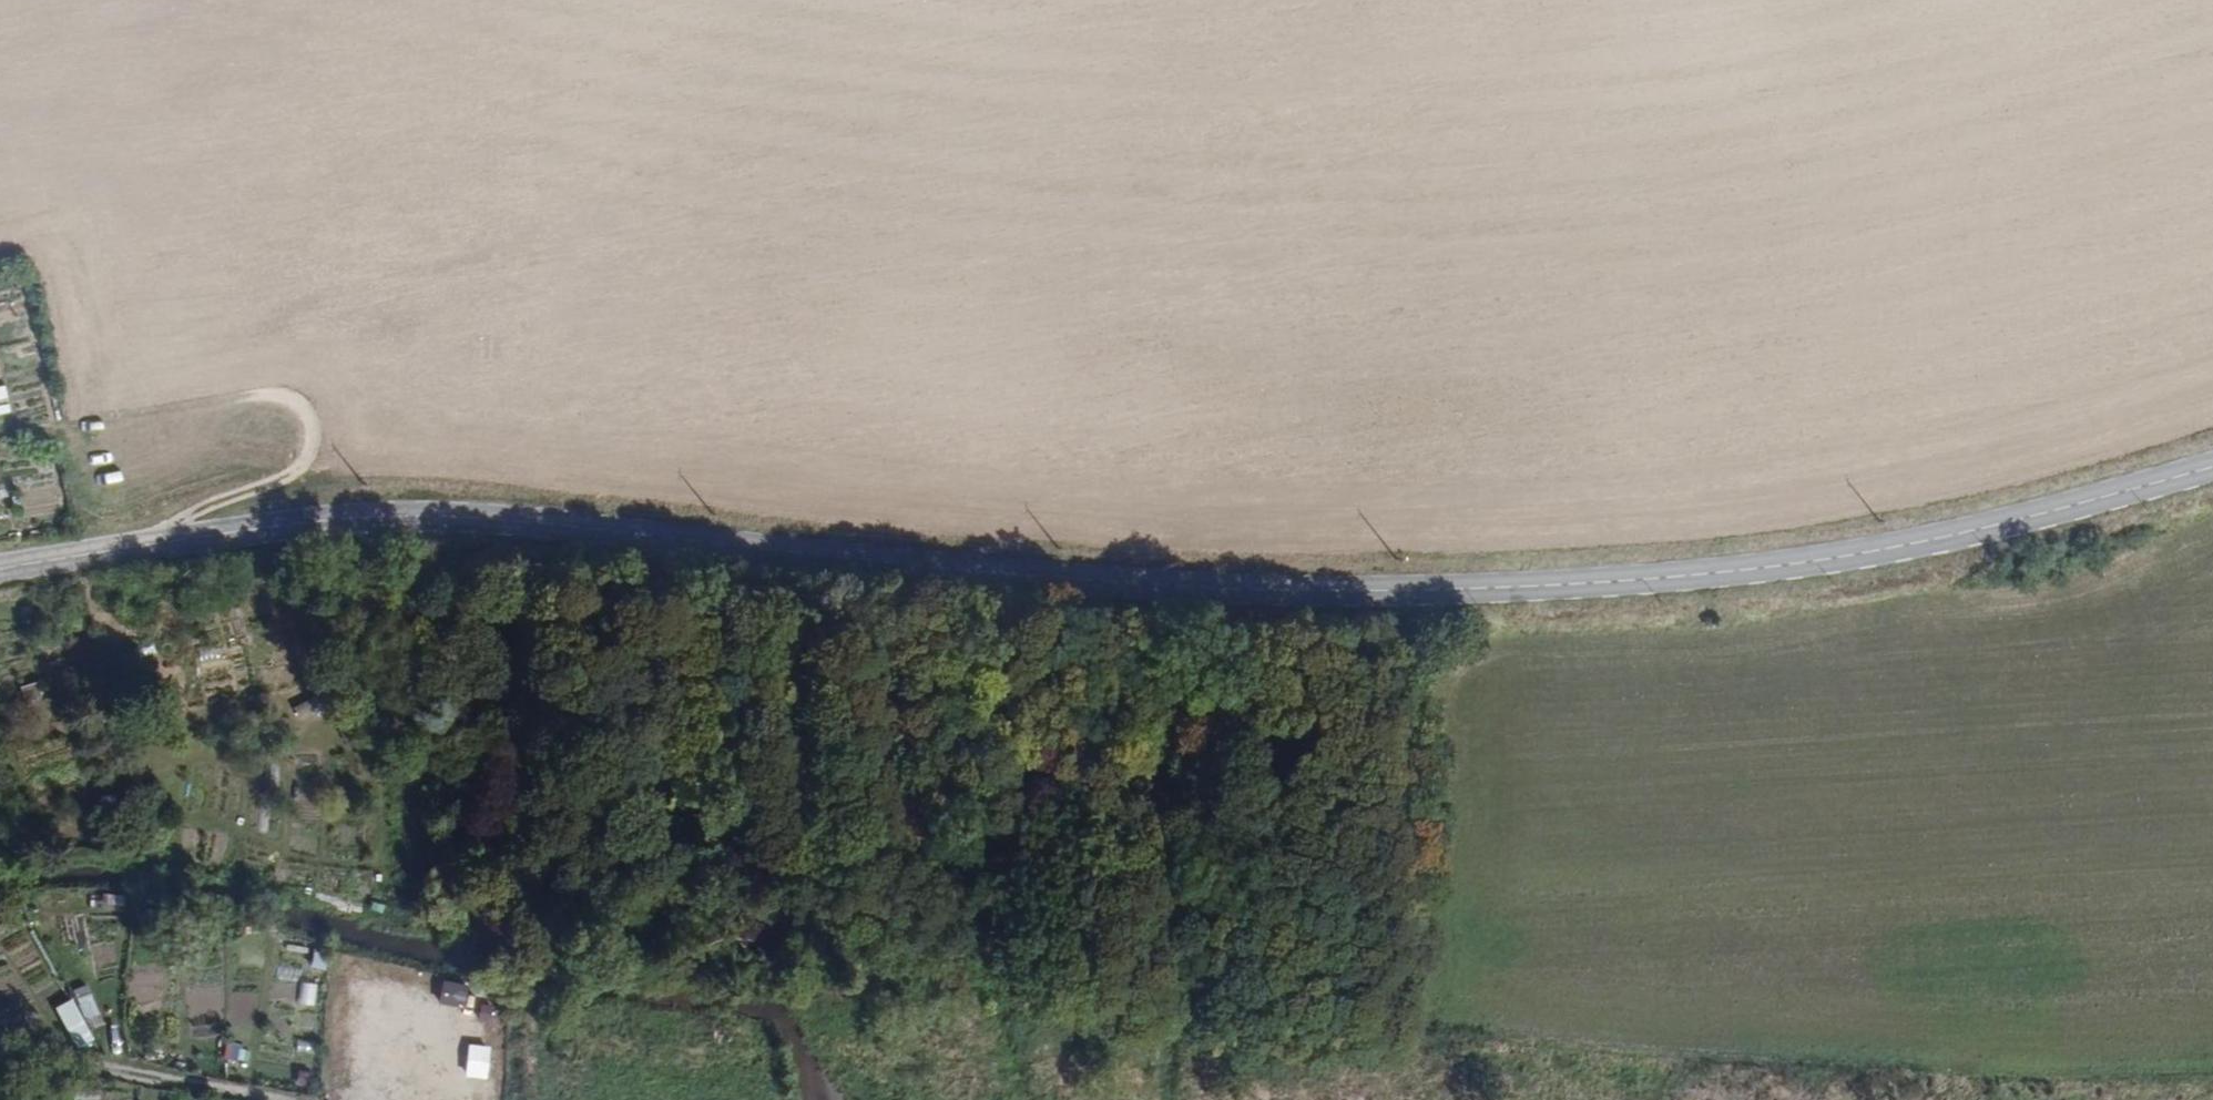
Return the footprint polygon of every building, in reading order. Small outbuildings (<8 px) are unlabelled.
[(120,910),(120,896),(89,895),(89,910),(120,910)] [(376,1021),(381,989),(355,984),(350,1016),(376,1021)] [(437,986),(435,1002),(458,1004),(459,988),(437,986)] [(395,987),(394,1025),(430,1026),(431,989),(395,987)] [(74,1007),(88,1031),(102,1023),(88,999),(74,1007)] [(72,1001),(54,1007),(71,1051),(89,1044),(72,1001)] [(333,1058),(370,1060),(372,1027),(335,1026),(333,1058)] [(460,1077),(482,1080),(487,1048),(464,1045),(460,1077)]
